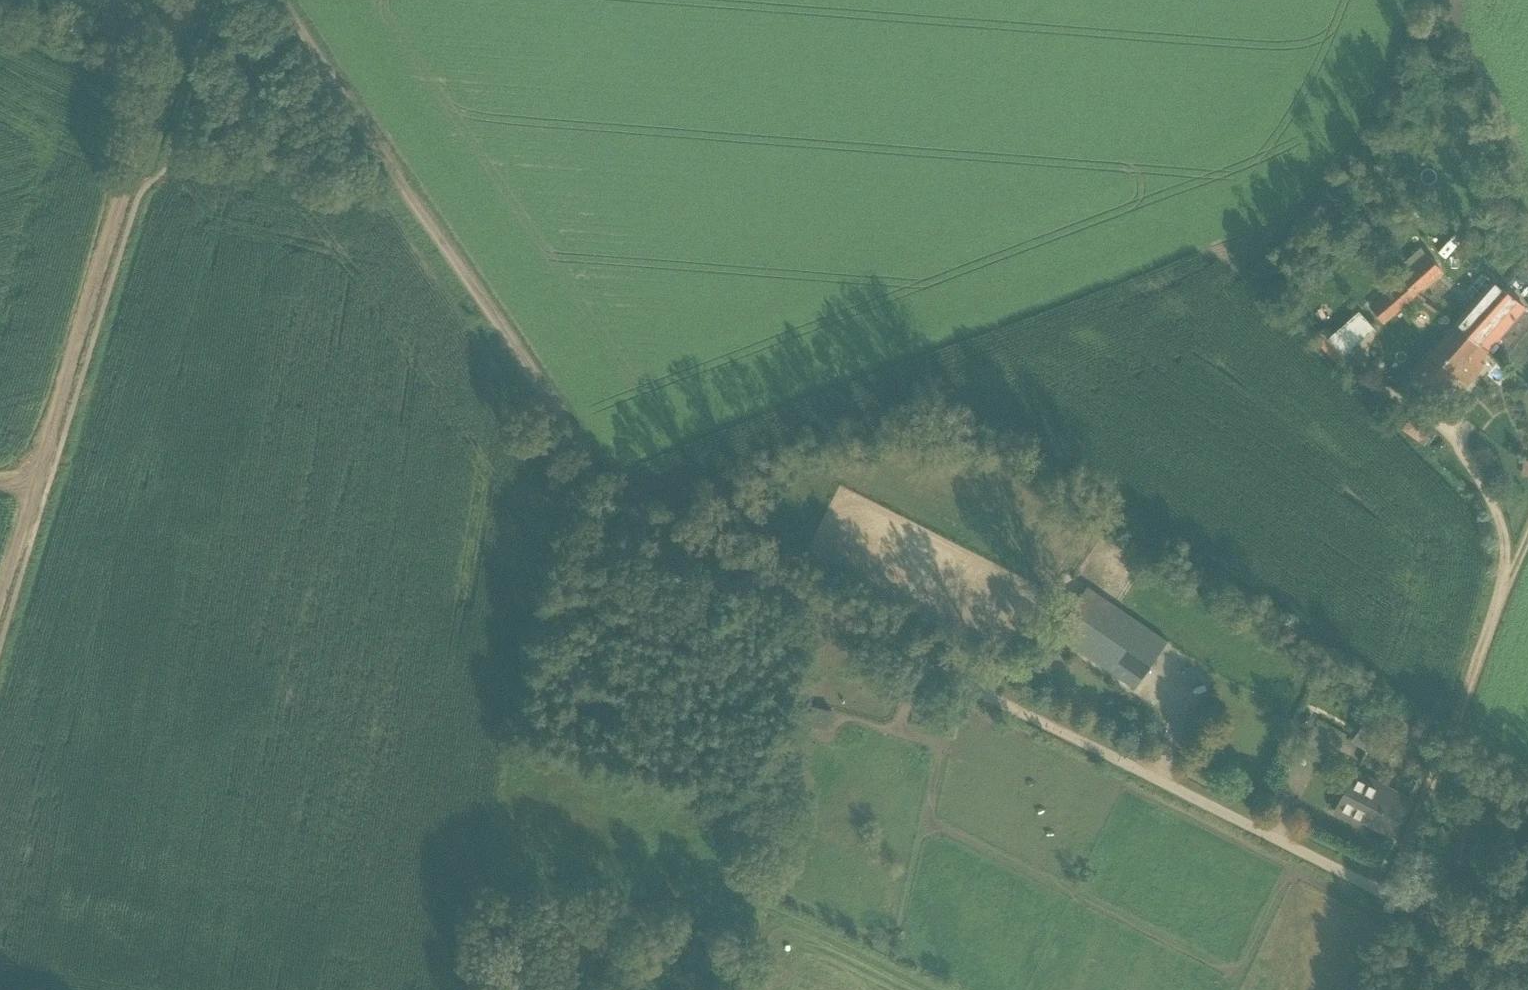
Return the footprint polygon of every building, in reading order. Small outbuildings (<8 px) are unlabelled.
[(1376,241),(1386,239),(1383,228),(1373,231),(1376,241)] [(1404,261),(1410,269),(1427,255),(1421,247),(1404,261)] [(1427,255),(1410,269),(1395,281),(1410,296),(1441,271),(1427,255)] [(1482,293),(1457,321),(1489,349),(1525,309),(1483,273),(1472,284),(1482,293)] [(1395,281),(1368,304),(1381,320),(1410,296),(1395,281)] [(1333,347),(1363,327),(1349,307),(1320,328),(1333,347)] [(1457,321),(1435,347),(1458,367),(1469,354),(1483,366),(1485,365),(1480,360),(1489,349),(1457,321)] [(1435,347),(1426,357),(1413,372),(1438,394),(1454,377),(1465,387),(1483,366),(1469,354),(1458,367),(1435,347)] [(1055,634),(1135,688),(1166,642),(1087,588),(1055,634)] [(1353,740),(1368,751),(1387,722),(1372,712),(1353,740)] [(1299,724),(1305,729),(1311,726),(1312,719),(1307,714),(1300,717),(1299,724)] [(1354,815),(1390,834),(1408,799),(1356,771),(1335,812),(1351,821),(1354,815)]
